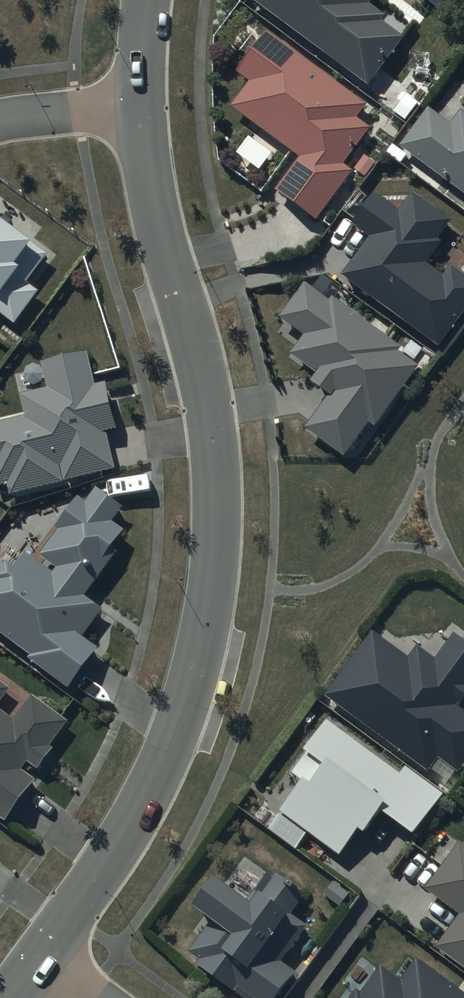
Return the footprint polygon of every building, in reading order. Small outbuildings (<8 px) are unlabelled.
[(249,1),(368,90),(403,43),(383,28),(388,21),(373,9),(379,0),(250,0),(249,1)] [(367,108),(269,36),(239,77),(251,87),(234,110),(302,160),(277,194),(317,224),(353,175),(344,169),(372,132),(357,121),(367,108)] [(401,149),(463,196),(463,116),(463,115),(453,128),(430,111),(401,149)] [(359,224),(354,230),(370,242),(342,280),(439,351),(463,317),(463,278),(453,269),(446,279),(429,267),(444,247),(439,243),(453,224),(415,197),(402,214),(378,197),(376,200),(363,190),(345,213),(359,224)] [(16,329),(40,296),(29,288),(51,259),(31,245),(29,248),(0,226),(0,318),(16,329)] [(402,351),(334,300),(330,305),(305,287),(279,321),(306,341),(293,358),(319,377),(312,387),(329,400),(306,431),(346,461),(371,426),(377,430),(421,370),(400,354),(402,351)] [(10,498),(115,472),(106,438),(118,435),(107,387),(97,390),(88,356),(42,367),(49,392),(20,399),(26,421),(0,427),(0,490),(7,488),(10,498)] [(33,658),(29,663),(71,693),(99,653),(83,642),(104,613),(86,600),(117,558),(113,555),(126,537),(113,527),(123,513),(97,494),(89,506),(81,501),(59,531),(61,533),(42,559),(58,571),(55,576),(9,543),(0,556),(0,635),(33,658)] [(374,634),(323,703),(425,779),(439,761),(459,776),(463,768),(463,713),(460,710),(463,705),(463,644),(456,637),(437,662),(419,649),(410,661),(374,634)] [(10,692),(0,685),(0,706),(10,692)] [(33,699),(15,723),(0,712),(0,822),(5,825),(36,783),(23,774),(28,767),(38,774),(54,752),(51,750),(69,725),(33,699)] [(401,776),(327,725),(305,757),(325,771),(312,789),(305,783),(281,817),(342,860),(360,834),(366,839),(382,818),(414,840),(444,797),(406,770),(401,776)] [(461,845),(425,893),(460,919),(436,951),(463,972),(463,848),(461,845)] [(217,886),(195,915),(210,927),(189,956),(200,965),(197,969),(233,997),(235,995),(238,997),(282,997),(298,977),(282,965),(309,930),(292,917),(306,899),(279,878),(262,900),(256,895),(247,908),(217,886)] [(417,961),(402,983),(383,969),(363,996),(358,993),(354,997),(463,997),(463,995),(417,961)]
